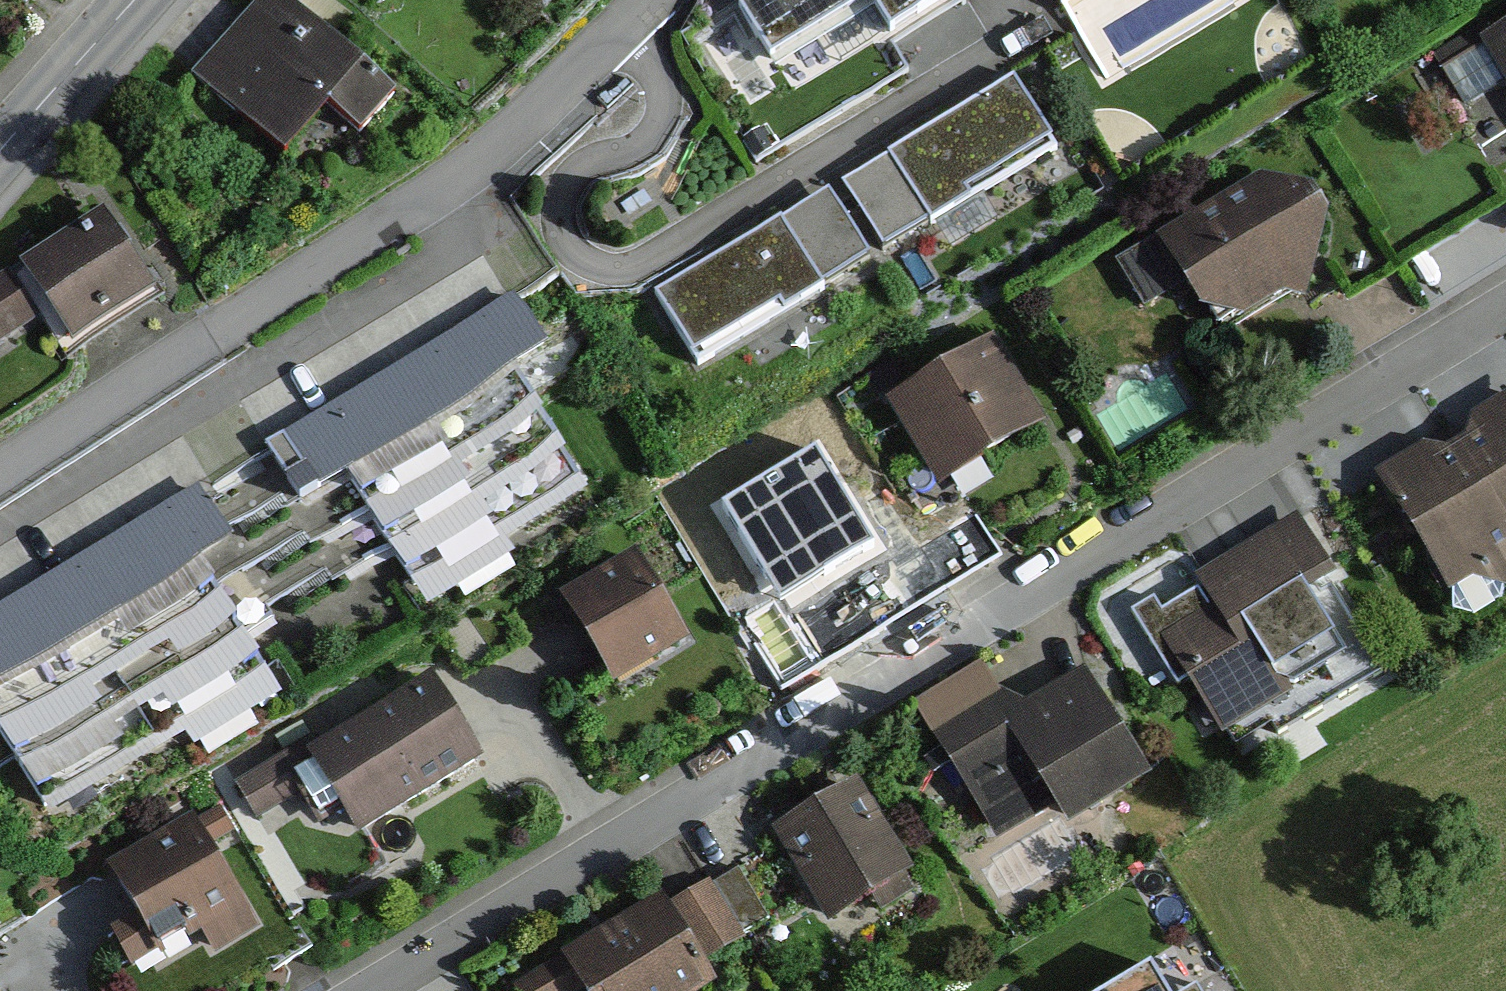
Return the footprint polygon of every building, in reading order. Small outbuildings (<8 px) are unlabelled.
[(745,4),(773,51),(857,0),(752,0),(745,4)] [(892,27),(936,0),(875,0),(892,27)] [(393,110),(277,1),(195,88),(285,174),(336,121),(360,144),(393,110)] [(1490,39),(1505,67),(1505,30),(1490,39)] [(1052,145),(1013,81),(893,153),(932,217),(1052,145)] [(1262,175),(1158,243),(1200,309),(1245,327),(1316,294),(1331,218),(1315,186),(1262,175)] [(779,222),(661,294),(700,358),(818,286),(779,222)] [(155,306),(104,223),(16,277),(67,360),(155,306)] [(258,448),(293,507),(344,477),(423,611),(601,505),(521,373),(545,358),(509,298),(258,448)] [(997,336),(887,400),(940,489),(1050,425),(997,336)] [(1505,522),(1505,398),(1470,418),(1470,436),(1459,443),(1505,522)] [(824,435),(713,502),(770,595),(881,528),(824,435)] [(1459,443),(1446,449),(1428,443),(1375,474),(1451,603),(1482,584),(1505,592),(1505,522),(1459,443)] [(0,611),(0,742),(51,825),(278,684),(204,566),(230,549),(194,490),(0,611)] [(1216,600),(1160,634),(1225,740),(1341,669),(1320,635),(1344,621),(1322,587),(1338,577),(1300,515),(1201,575),(1216,600)] [(693,639),(640,544),(561,588),(615,683),(693,639)] [(982,659),(908,703),(993,844),(1060,804),(1076,830),(1157,782),(1086,664),(1011,708),(982,659)] [(484,761),(434,677),(308,750),(357,835),(484,761)] [(860,777),(775,829),(832,922),(918,871),(860,777)] [(199,808),(107,863),(162,955),(203,930),(217,953),(269,922),(199,808)] [(564,952),(586,990),(707,990),(722,983),(706,956),(747,933),(711,869),(564,952)] [(527,990),(581,990),(585,989),(562,950),(518,975),(527,990)] [(1149,971),(1116,990),(1161,990),(1149,971)] [(0,977),(0,990),(8,990),(0,977)]
